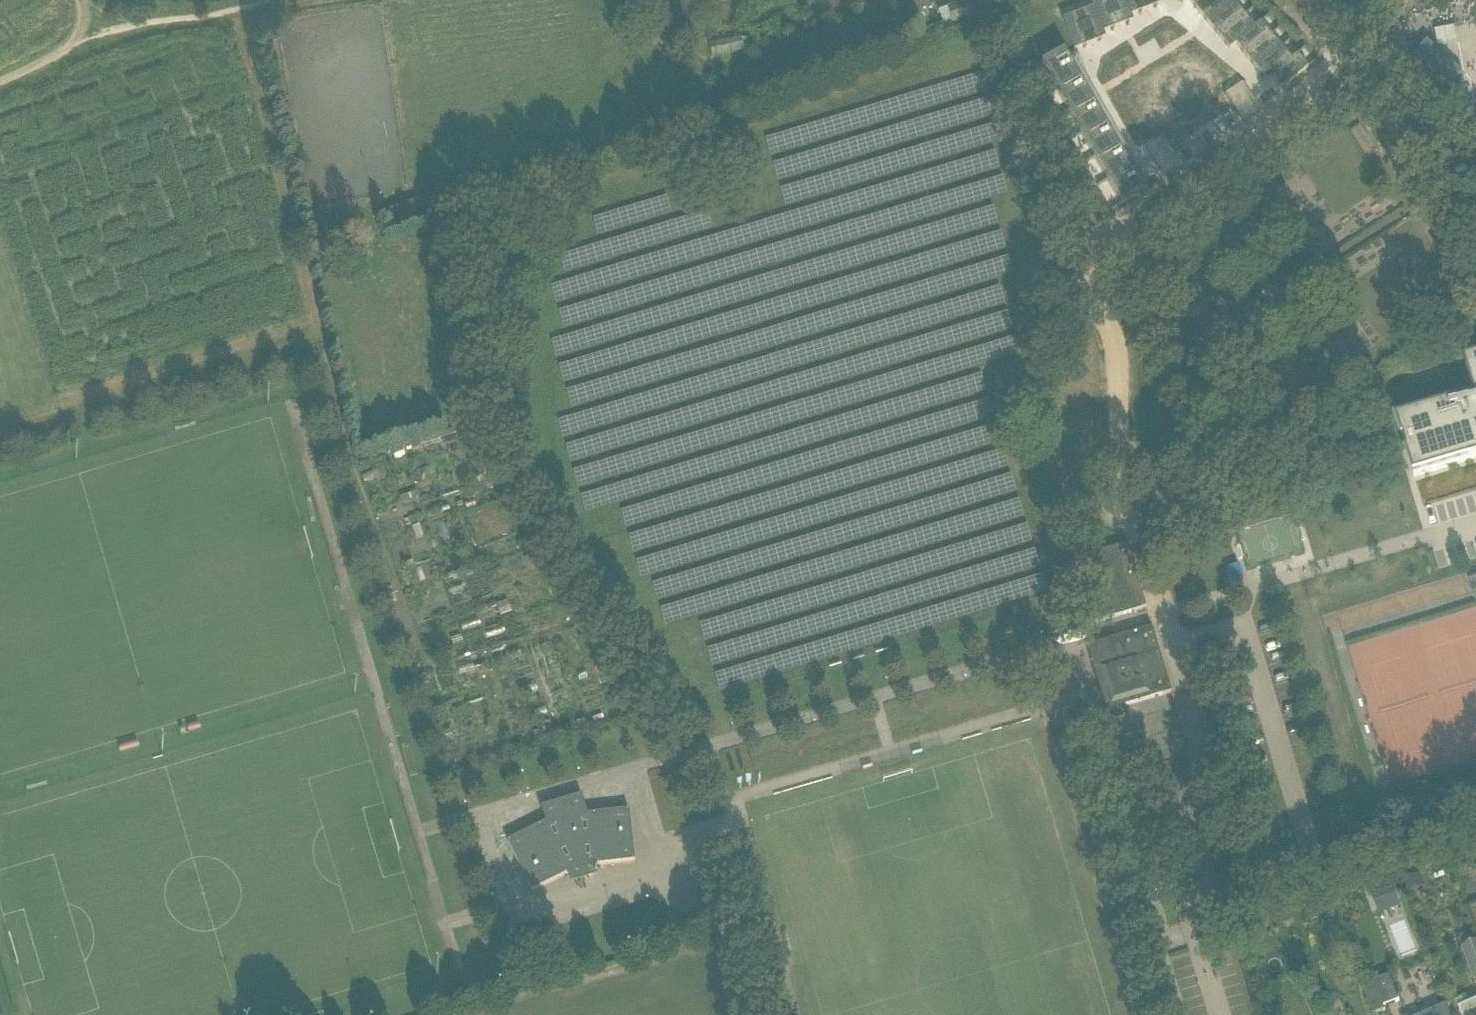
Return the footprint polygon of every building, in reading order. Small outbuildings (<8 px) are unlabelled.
[(984,0),(968,0),(947,8),(954,26),(989,12),(984,0)] [(1091,2),(1105,39),(1103,33),(1118,28),(1107,0),(1096,0),(1091,2)] [(1118,28),(1133,22),(1124,0),(1107,0),(1118,28)] [(1133,22),(1131,16),(1145,11),(1141,0),(1124,0),(1133,22)] [(1145,11),(1161,5),(1159,0),(1141,0),(1145,11)] [(1182,5),(1183,5),(1189,0),(1198,12),(1213,0),(1188,0),(1182,5)] [(1198,12),(1209,24),(1235,3),(1232,0),(1213,0),(1198,12)] [(1092,8),(1078,13),(1090,45),(1105,39),(1091,2),(1090,2),(1092,8)] [(1235,3),(1209,24),(1219,37),(1245,15),(1235,3)] [(1078,13),(1062,19),(1074,51),(1090,45),(1078,13)] [(1245,15),(1219,37),(1229,49),(1261,23),(1260,22),(1255,27),(1245,15)] [(782,17),(773,20),(775,27),(784,24),(782,17)] [(1261,23),(1229,49),(1230,50),(1236,45),(1245,56),(1271,35),(1261,23)] [(1435,31),(1438,47),(1458,43),(1455,28),(1435,31)] [(1271,35),(1245,56),(1255,69),(1281,47),(1271,35)] [(1428,42),(1395,78),(1431,110),(1464,75),(1428,42)] [(1281,47),(1255,69),(1266,81),(1297,55),(1297,54),(1291,59),(1281,47)] [(1297,55),(1266,81),(1266,82),(1272,77),(1282,89),(1308,68),(1297,55)] [(1062,56),(1039,67),(1050,91),(1074,81),(1068,68),(1062,56)] [(1074,81),(1050,91),(1061,115),(1085,105),(1074,81)] [(1085,105),(1061,115),(1072,139),(1096,129),(1085,105)] [(1449,109),(1453,128),(1468,126),(1465,106),(1449,109)] [(1302,112),(1285,124),(1293,135),(1310,124),(1302,112)] [(1096,129),(1072,139),(1083,163),(1107,153),(1096,129)] [(1107,153),(1083,163),(1094,187),(1118,177),(1107,153)] [(1118,177),(1094,187),(1106,212),(1129,201),(1126,194),(1118,177)] [(1397,420),(1414,477),(1475,459),(1475,359),(1465,362),(1475,397),(1464,401),(1464,400),(1397,420)] [(1095,588),(1090,590),(1099,622),(1146,608),(1127,545),(1080,558),(1080,559),(1085,558),(1087,564),(1082,566),(1086,578),(1091,576),(1095,588)] [(1471,591),(1475,590),(1475,576),(1467,579),(1471,591)] [(1151,627),(1090,645),(1112,721),(1124,717),(1126,711),(1124,706),(1171,693),(1151,627)] [(566,874),(565,874),(569,872),(572,878),(593,872),(592,865),(596,864),(596,865),(634,861),(629,810),(581,815),(576,798),(582,797),(581,795),(540,807),(541,809),(546,807),(550,820),(506,842),(531,892),(566,874)] [(1420,874),(1402,881),(1407,894),(1425,888),(1420,874)] [(1393,888),(1370,896),(1377,915),(1399,907),(1393,888)] [(1475,989),(1475,944),(1461,950),(1475,989)] [(1375,983),(1384,1007),(1399,1001),(1390,977),(1389,978),(1375,983)] [(1375,983),(1363,988),(1373,1014),(1374,1014),(1386,1011),(1384,1007),(1375,983)] [(1444,1005),(1429,1012),(1431,1014),(1449,1014),(1444,1005)] [(1461,1012),(1463,1014),(1475,1014),(1475,1005),(1461,1012)]
